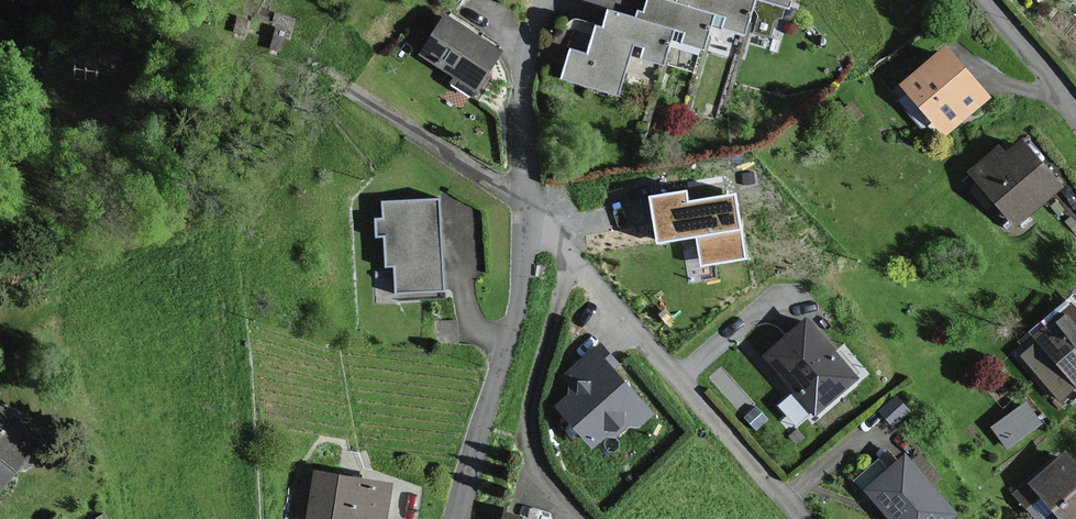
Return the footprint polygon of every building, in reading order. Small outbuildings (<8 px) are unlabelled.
[(635,21),(671,32),(683,35),(679,49),(702,55),(714,14),(675,3),(665,0),(649,0),(646,10),(645,14),(637,12),(635,21)] [(675,3),(714,14),(724,17),(720,29),(743,35),(753,0),(676,0),(675,3)] [(787,8),(789,0),(759,0),(787,8)] [(569,58),(563,78),(618,93),(632,45),(643,48),(640,59),(661,65),(671,32),(635,21),(609,13),(604,30),(597,28),(589,55),(571,50),(569,58)] [(493,56),(440,22),(420,55),(472,88),(493,56)] [(982,101),(939,52),(898,88),(941,137),(982,101)] [(1000,158),(994,151),(968,173),(1013,226),(1054,191),(1016,145),(1000,158)] [(686,204),(685,192),(650,198),(658,244),(697,237),(702,265),(745,258),(735,196),(686,204)] [(438,202),(380,207),(382,223),(371,224),(372,242),(381,241),(383,268),(391,267),(393,298),(446,293),(438,202)] [(1068,307),(1030,340),(1075,391),(1075,316),(1068,307)] [(853,381),(804,324),(763,359),(812,416),(853,381)] [(607,359),(595,346),(558,377),(570,391),(554,405),(592,450),(608,436),(612,441),(629,427),(635,433),(651,419),(602,363),(607,359)] [(992,422),(1009,445),(1043,421),(1026,397),(992,422)] [(904,413),(892,400),(879,412),(891,425),(904,413)] [(0,413),(0,485),(35,441),(0,413)] [(1063,454),(1032,481),(1030,478),(1013,492),(1026,508),(1036,500),(1053,518),(1075,518),(1075,470),(1063,454)] [(901,459),(862,492),(885,518),(951,518),(901,459)] [(307,482),(297,480),(290,518),(377,518),(383,488),(309,475),(307,482)]
